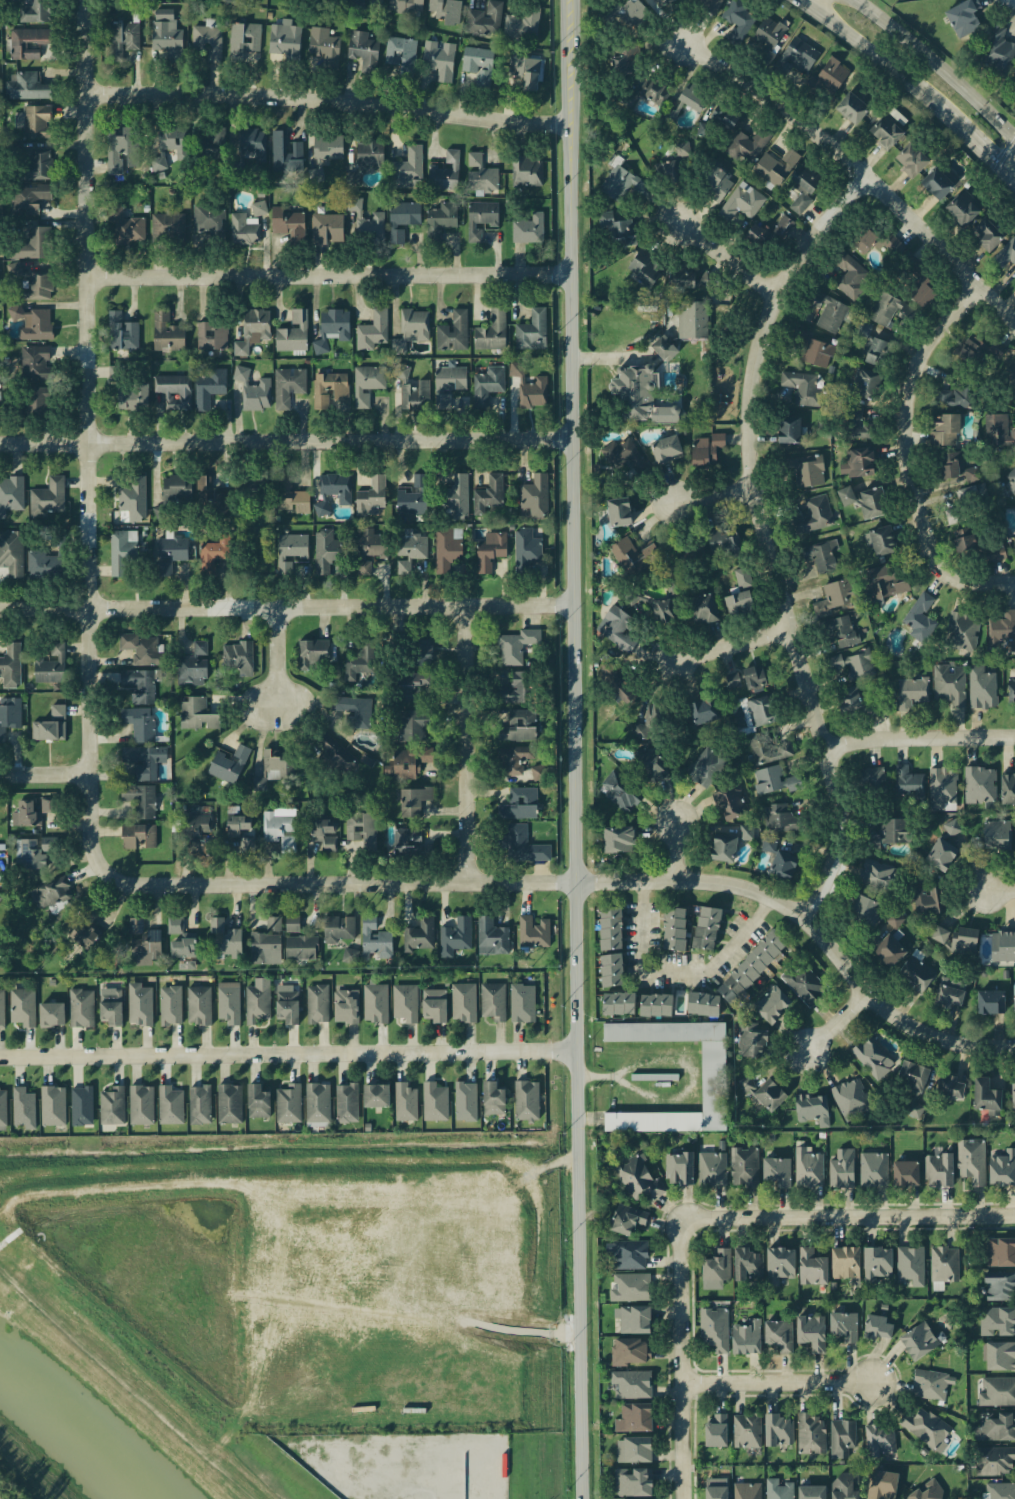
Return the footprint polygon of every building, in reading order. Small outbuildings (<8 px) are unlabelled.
[(19,20),(43,20),(44,0),(4,0),(4,2),(19,2),(19,20)] [(349,12),(347,0),(363,0),(364,9),(349,12)] [(388,8),(389,0),(422,0),(421,10),(413,9),(413,11),(388,8)] [(428,9),(429,0),(460,0),(458,23),(442,22),(442,17),(434,17),(435,10),(428,9)] [(485,10),(487,0),(494,0),(502,1),(498,35),(464,30),(467,8),(485,10)] [(622,8),(631,0),(637,0),(648,11),(628,30),(618,20),(621,17),(611,7),(616,2),(622,8)] [(704,4),(698,0),(724,0),(714,16),(701,8),(704,4)] [(721,16),(731,0),(742,0),(736,9),(753,20),(737,46),(725,39),(734,24),(721,16)] [(951,31),(983,15),(976,0),(948,0),(938,5),(951,31)] [(502,35),(504,13),(520,14),(521,5),(540,7),(536,39),(502,35)] [(154,9),(173,8),(173,18),(154,18),(154,9)] [(750,39),(767,15),(786,27),(775,44),(780,47),(767,66),(755,58),(762,47),(750,39)] [(269,23),(280,24),(280,17),(290,18),(290,25),(301,26),(298,59),(286,58),(287,53),(267,51),(269,23)] [(151,20),(176,21),(176,28),(184,29),(184,50),(178,50),(177,63),(165,63),(165,49),(150,48),(151,20)] [(108,22),(139,22),(139,49),(122,49),(122,59),(108,59),(108,22)] [(230,22),(261,24),(259,51),(242,50),(241,61),(228,60),(230,22)] [(992,23),(1014,41),(1014,46),(996,70),(971,50),(992,23)] [(36,55),(35,40),(48,39),(47,25),(8,26),(10,56),(36,55)] [(192,25),(221,27),(220,62),(207,61),(207,50),(191,49),(192,25)] [(310,25),(328,27),(327,35),(340,37),(336,69),(322,68),(324,55),(307,53),(310,25)] [(349,29),(367,31),(366,38),(379,40),(375,68),(360,66),(361,59),(345,57),(349,29)] [(387,35),(418,39),(413,75),(400,73),(401,65),(383,62),(387,35)] [(771,68),(795,35),(820,54),(807,72),(793,61),(782,76),(771,68)] [(423,39),(436,41),(435,48),(442,48),(443,41),(455,43),(450,82),(435,80),(436,69),(420,67),(423,39)] [(612,46),(637,41),(642,69),(611,74),(608,57),(614,56),(612,46)] [(463,46),(493,50),(489,85),(475,83),(476,72),(460,70),(463,46)] [(510,50),(543,55),(540,81),(536,80),(534,90),(520,88),(521,77),(507,75),(510,50)] [(810,75),(815,79),(832,57),(850,71),(832,94),(820,85),(813,95),(801,86),(810,75)] [(4,73),(4,98),(50,98),(49,72),(4,73)] [(647,76),(670,89),(662,102),(657,98),(654,103),(636,93),(647,76)] [(675,97),(687,81),(709,96),(698,113),(675,97)] [(622,89),(637,98),(630,109),(615,100),(622,89)] [(834,107),(849,90),(869,108),(854,125),(834,107)] [(717,104),(738,118),(729,131),(708,117),(717,104)] [(20,106),(21,137),(43,136),(42,105),(20,106)] [(664,107),(660,121),(673,125),(678,111),(664,107)] [(867,130),(888,110),(907,129),(886,149),(867,130)] [(696,133),(698,121),(708,123),(707,134),(696,133)] [(104,134),(120,134),(120,125),(133,126),(133,166),(124,166),(124,174),(104,174),(104,134)] [(192,138),(206,138),(206,144),(211,144),(211,127),(225,127),(225,147),(217,147),(217,160),(204,160),(204,151),(192,151),(192,138)] [(236,127),(257,127),(257,131),(265,131),(265,162),(255,162),(255,151),(243,151),(244,165),(244,170),(233,170),(232,162),(237,162),(236,127)] [(722,151),(738,129),(752,139),(761,127),(771,134),(751,162),(740,155),(736,161),(722,151)] [(156,128),(176,128),(175,137),(183,137),(183,158),(175,158),(175,148),(163,149),(163,155),(167,168),(153,171),(149,159),(157,157),(156,128)] [(270,130),(286,130),(286,152),(291,152),(291,142),(300,142),(301,170),(272,171),(270,130)] [(307,170),(310,183),(322,180),(319,156),(341,157),(342,135),(312,135),(313,157),(315,157),(317,167),(307,170)] [(894,156),(914,137),(932,157),(912,176),(894,156)] [(355,140),(383,140),(382,170),(370,170),(371,165),(364,165),(364,173),(359,173),(359,186),(344,186),(344,171),(355,171),(355,140)] [(654,163),(678,159),(675,144),(689,141),(693,162),(678,165),(681,180),(666,182),(664,172),(656,173),(654,163)] [(389,161),(406,161),(406,144),(421,144),(421,177),(408,177),(408,186),(389,186),(389,161)] [(428,163),(437,163),(437,167),(451,168),(451,162),(444,162),(444,148),(459,149),(457,188),(427,187),(428,163)] [(752,169),(766,152),(780,163),(791,149),(799,156),(776,187),(752,169)] [(467,151),(481,151),(481,167),(498,167),(498,189),(468,190),(468,171),(477,171),(477,167),(467,167),(467,151)] [(13,164),(32,163),(32,152),(45,152),(45,177),(13,178),(13,164)] [(706,154),(731,175),(727,179),(733,184),(717,203),(698,187),(705,179),(693,169),(706,154)] [(512,156),(535,156),(535,161),(542,161),(542,185),(512,185),(512,156)] [(789,206),(800,194),(792,187),(795,183),(789,177),(806,159),(824,176),(807,194),(813,200),(799,215),(789,206)] [(599,189),(616,163),(655,188),(646,201),(629,190),(621,203),(599,189)] [(918,180),(935,164),(944,174),(949,169),(959,179),(937,200),(918,180)] [(11,183),(11,216),(49,216),(48,182),(11,183)] [(718,210),(738,185),(748,194),(753,188),(767,199),(751,219),(739,209),(727,223),(715,213),(718,210)] [(943,206),(964,187),(982,207),(961,226),(943,206)] [(355,218),(357,217),(356,211),(346,210),(347,197),(361,198),(360,210),(361,218),(371,218),(371,212),(383,212),(384,239),(371,239),(371,231),(355,231),(355,218)] [(249,203),(264,199),(268,213),(253,217),(249,203)] [(439,200),(456,201),(456,227),(440,227),(440,244),(426,244),(426,208),(439,208),(439,200)] [(388,202),(419,202),(420,224),(388,224),(388,202)] [(468,202),(498,202),(498,225),(489,225),(489,223),(474,223),(474,229),(481,229),(481,242),(467,242),(468,202)] [(193,203),(225,203),(225,218),(220,218),(220,229),(225,229),(225,240),(209,240),(209,230),(193,230),(193,203)] [(106,206),(121,207),(121,218),(128,218),(129,216),(144,216),(144,239),(128,239),(128,244),(113,244),(113,222),(106,222),(106,206)] [(271,206),(282,206),(282,212),(304,211),(304,245),(290,245),(289,231),(271,232),(271,206)] [(598,213),(612,210),(614,221),(633,217),(638,243),(616,247),(611,225),(600,227),(598,213)] [(511,220),(531,220),(531,211),(543,212),(542,242),(511,241),(511,220)] [(230,212),(245,212),(245,223),(260,223),(260,241),(252,241),(252,243),(230,243),(230,212)] [(151,213),(184,213),(184,244),(173,244),(173,237),(151,237),(151,213)] [(311,214),(342,214),(342,241),(330,241),(330,238),(325,238),(325,243),(311,243),(311,214)] [(773,227),(784,214),(794,222),(783,235),(773,227)] [(970,231),(984,217),(1003,235),(987,252),(977,241),(979,239),(970,231)] [(743,234),(753,223),(758,227),(762,223),(770,230),(756,246),(743,234)] [(5,242),(27,241),(26,225),(38,225),(39,258),(5,259),(5,242)] [(849,239),(864,225),(879,240),(889,231),(906,248),(896,257),(887,248),(881,254),(873,245),(864,254),(849,239)] [(389,228),(403,228),(403,243),(389,243),(389,228)] [(996,268),(1005,259),(1014,268),(1014,267),(1014,241),(1009,235),(986,258),(996,268)] [(627,267),(641,247),(664,263),(649,283),(627,267)] [(830,260),(840,248),(867,271),(858,282),(870,292),(860,304),(835,283),(845,272),(830,260)] [(902,263),(912,252),(937,275),(928,285),(936,293),(923,308),(904,292),(917,277),(902,263)] [(668,265),(690,267),(690,272),(694,272),(693,285),(667,283),(668,265)] [(17,295),(50,297),(52,271),(26,270),(25,286),(17,285),(17,295)] [(811,287),(829,297),(832,290),(853,302),(835,334),(815,323),(823,309),(804,298),(811,287)] [(882,290),(915,309),(909,320),(895,312),(886,327),(867,316),(882,290)] [(675,301),(676,339),(703,338),(702,300),(675,301)] [(151,305),(170,306),(169,325),(185,325),(184,353),(150,352),(151,305)] [(435,326),(450,326),(450,306),(466,305),(467,349),(436,350),(435,326)] [(106,306),(123,307),(122,321),(138,322),(137,352),(105,351),(106,306)] [(355,321),(373,321),(373,306),(387,306),(387,351),(355,351),(355,321)] [(511,321),(532,321),(532,306),(550,306),(550,353),(510,353),(511,321)] [(19,325),(19,337),(50,337),(49,307),(26,307),(25,315),(26,325),(19,325)] [(484,308),(503,308),(504,349),(484,349),(484,308)] [(290,309),(307,309),(307,350),(276,350),(276,328),(290,328),(290,309)] [(242,310),(269,310),(269,339),(258,339),(258,332),(250,332),(250,337),(248,337),(248,342),(248,354),(233,354),(233,341),(243,341),(242,310)] [(320,310),(348,310),(348,340),(337,340),(337,332),(320,332),(320,310)] [(390,339),(401,339),(401,311),(429,310),(430,342),(404,343),(404,354),(390,354),(390,339)] [(856,320),(872,325),(869,336),(892,343),(889,353),(881,350),(877,365),(864,361),(866,354),(862,353),(866,339),(851,335),(856,320)] [(196,322),(226,321),(227,348),(197,349),(196,322)] [(796,328),(808,332),(806,337),(834,347),(826,369),(800,359),(805,347),(791,342),(796,328)] [(649,345),(662,333),(678,350),(665,362),(649,345)] [(955,352),(967,337),(971,340),(975,335),(989,347),(995,339),(1006,348),(998,359),(986,349),(972,367),(955,352)] [(310,339),(319,336),(324,350),(315,353),(310,339)] [(21,343),(49,343),(48,380),(20,380),(21,343)] [(1007,359),(991,375),(1014,398),(1014,367),(1007,359)] [(393,361),(410,366),(407,378),(408,383),(407,389),(415,389),(417,379),(429,380),(429,406),(417,407),(416,402),(408,402),(408,409),(400,409),(399,384),(402,383),(402,379),(388,373),(393,361)] [(510,362),(525,364),(522,376),(526,384),(534,384),(534,375),(546,375),(546,404),(532,404),(532,407),(518,407),(517,384),(521,384),(518,376),(508,375),(510,362)] [(617,375),(614,371),(614,368),(616,366),(619,365),(620,366),(622,368),(628,368),(628,366),(643,365),(645,363),(648,363),(651,366),(652,368),(652,370),(650,372),(651,404),(638,405),(639,417),(622,418),(620,393),(609,393),(609,389),(608,389),(606,387),(606,385),(607,384),(608,382),(609,379),(617,378),(617,375)] [(236,364),(249,368),(246,380),(248,384),(257,385),(257,377),(270,377),(269,407),(242,408),(241,386),(244,386),(242,381),(232,378),(236,364)] [(108,365),(126,365),(125,380),(107,380),(108,365)] [(829,365),(835,367),(833,374),(827,372),(829,365)] [(354,367),(385,366),(385,389),(369,389),(369,407),(354,408),(354,367)] [(434,366),(466,366),(466,388),(443,388),(443,393),(449,393),(449,408),(434,408),(434,366)] [(473,366),(502,367),(502,391),(487,391),(487,408),(473,408),(473,366)] [(274,368),(306,368),(306,392),(289,392),(289,409),(274,409),(274,368)] [(856,368),(878,373),(872,399),(854,395),(856,384),(852,383),(856,368)] [(195,376),(210,376),(210,369),(226,369),(226,392),(210,392),(210,410),(194,410),(195,376)] [(781,371),(818,375),(816,394),(818,394),(817,407),(794,404),(796,387),(779,385),(781,371)] [(315,374),(347,373),(348,398),(330,399),(330,408),(313,408),(313,380),(315,380),(315,374)] [(154,374),(190,375),(190,410),(164,409),(164,392),(153,392),(154,374)] [(936,389),(953,391),(953,388),(955,389),(956,383),(972,386),(969,408),(934,402),(936,389)] [(117,385),(147,384),(148,408),(118,409),(117,385)] [(23,389),(23,409),(43,409),(43,389),(23,389)] [(845,407),(861,408),(861,424),(877,425),(876,439),(843,437),(845,407)] [(984,413),(984,443),(1006,443),(1006,427),(1011,427),(1012,414),(984,413)] [(933,417),(940,417),(940,414),(963,414),(963,424),(958,424),(958,431),(955,431),(955,445),(929,444),(929,431),(933,431),(933,417)] [(776,417),(799,418),(798,441),(775,440),(776,417)] [(648,440),(656,459),(678,450),(670,431),(648,440)] [(685,445),(694,472),(726,462),(718,435),(685,445)] [(600,450),(613,440),(618,445),(629,437),(651,467),(640,475),(628,459),(615,469),(600,450)] [(845,450),(874,447),(875,462),(870,463),(871,474),(848,477),(848,473),(840,474),(839,465),(847,464),(845,450)] [(937,454),(961,451),(964,468),(979,464),(982,478),(967,483),(964,473),(957,476),(941,478),(940,472),(934,473),(933,463),(937,462),(937,454)] [(781,460),(822,454),(825,470),(821,470),(823,484),(797,487),(795,472),(783,473),(781,460)] [(1014,486),(1009,491),(1014,496),(1014,462),(1003,476),(1014,486)] [(437,487),(437,507),(449,507),(449,519),(468,519),(468,471),(452,472),(452,484),(450,484),(450,487),(437,487)] [(395,487),(395,514),(426,514),(426,472),(413,472),(413,486),(419,486),(419,492),(403,492),(403,487),(395,487)] [(519,484),(519,509),(528,509),(529,520),(544,519),(544,514),(547,514),(546,472),(532,473),(532,484),(519,484)] [(354,490),(354,515),(365,515),(365,513),(377,513),(377,506),(384,506),(384,473),(367,473),(367,490),(354,490)] [(470,487),(470,514),(484,514),(484,506),(502,506),(501,473),(487,473),(487,487),(470,487)] [(163,477),(168,477),(168,474),(184,474),(184,478),(192,478),(192,501),(163,501),(163,477)] [(194,474),(209,474),(209,489),(195,489),(194,474)] [(3,516),(3,509),(22,509),(22,475),(6,475),(6,478),(0,478),(0,519),(3,516)] [(28,488),(28,516),(46,516),(46,509),(62,509),(62,475),(46,475),(46,488),(28,488)] [(109,487),(109,524),(132,524),(132,518),(144,518),(144,475),(127,475),(127,487),(109,487)] [(266,492),(265,475),(243,476),(244,493),(266,492)] [(319,475),(319,491),(322,491),(322,500),(311,504),(316,519),(331,513),(324,493),(338,493),(338,503),(348,503),(348,475),(336,475),(319,475)] [(273,479),(274,511),(291,510),(290,503),(293,503),(293,513),(309,513),(309,491),(290,491),(289,479),(273,479)] [(953,489),(985,480),(991,504),(967,510),(969,519),(946,525),(942,509),(957,505),(953,489)] [(835,490),(848,484),(855,498),(860,501),(857,491),(880,485),(888,512),(862,519),(858,504),(851,501),(842,505),(835,490)] [(211,491),(230,491),(230,519),(211,519),(211,491)] [(804,498),(825,492),(834,523),(794,534),(790,519),(809,514),(804,498)] [(604,499),(627,495),(631,522),(608,526),(604,499)] [(866,529),(867,532),(863,533),(866,545),(870,544),(873,556),(896,550),(888,523),(866,529)] [(953,531),(954,536),(949,537),(953,553),(979,547),(983,562),(1007,556),(1003,541),(984,546),(979,525),(968,527),(953,531)] [(4,568),(0,568),(0,526),(20,526),(21,583),(4,583),(4,568)] [(517,530),(514,530),(513,573),(527,574),(527,561),(541,561),(541,537),(531,537),(532,527),(517,526),(517,530)] [(318,531),(314,531),(313,574),(328,574),(328,563),(331,563),(331,559),(339,559),(340,540),(332,540),(332,528),(318,527),(318,531)] [(355,534),(355,574),(371,574),(371,560),(364,560),(364,555),(378,555),(378,557),(386,557),(386,534),(372,534),(372,527),(360,527),(360,534),(355,534)] [(435,527),(434,574),(450,574),(450,558),(458,558),(458,553),(462,553),(462,539),(452,539),(452,527),(435,527)] [(107,528),(107,578),(138,578),(138,528),(107,528)] [(704,530),(716,528),(717,533),(724,532),(725,535),(737,533),(741,555),(708,561),(704,530)] [(198,539),(216,540),(216,531),(230,531),(230,559),(213,559),(213,563),(214,563),(214,575),(197,575),(198,539)] [(397,560),(396,574),(409,574),(409,556),(424,556),(425,536),(420,536),(420,532),(411,532),(411,537),(396,537),(396,554),(406,554),(406,560),(397,560)] [(477,540),(476,573),(491,574),(491,561),(489,561),(489,557),(493,557),(493,555),(504,556),(505,533),(484,532),(484,540),(477,540)] [(307,534),(275,534),(275,576),(291,576),(291,561),(283,561),(283,555),(298,555),(298,558),(307,558),(307,534)] [(608,545),(626,534),(638,554),(640,553),(638,550),(652,541),(661,558),(628,578),(608,545)] [(155,537),(155,577),(173,577),(173,560),(188,560),(188,537),(155,537)] [(814,559),(817,558),(816,554),(811,555),(812,558),(801,561),(798,547),(835,537),(838,548),(831,550),(836,569),(818,573),(814,559)] [(27,550),(45,550),(45,555),(60,555),(60,577),(27,577),(27,550)] [(862,569),(871,600),(912,589),(904,557),(862,569)] [(721,595),(730,593),(728,589),(737,586),(732,569),(747,565),(752,584),(746,585),(753,608),(726,615),(721,595)] [(822,584),(851,576),(858,600),(829,608),(831,613),(814,618),(810,603),(826,599),(822,584)] [(648,602),(667,597),(668,600),(710,589),(718,619),(676,630),(673,618),(653,623),(648,602)] [(922,589),(935,598),(926,612),(923,610),(922,613),(926,616),(928,613),(937,619),(922,642),(904,630),(907,625),(901,620),(922,589)] [(610,603),(590,634),(608,646),(611,641),(628,652),(637,638),(626,631),(623,634),(620,632),(630,616),(610,603)] [(949,608),(982,616),(974,648),(981,649),(979,658),(940,649),(949,608)] [(1003,608),(1014,608),(1014,651),(988,650),(988,618),(1003,618),(1003,608)] [(818,620),(848,612),(856,643),(837,648),(833,632),(821,635),(818,620)] [(495,628),(495,666),(519,665),(519,645),(544,645),(544,628),(495,628)] [(155,631),(119,631),(119,649),(134,648),(134,664),(156,663),(155,631)] [(48,639),(48,657),(31,658),(31,686),(66,686),(65,638),(48,639)] [(296,638),(297,671),(309,671),(308,658),(328,657),(328,638),(296,638)] [(249,639),(219,641),(221,675),(252,673),(249,639)] [(412,666),(432,666),(432,640),(412,639),(412,666)] [(193,641),(194,660),(178,660),(179,683),(206,682),(206,641),(193,641)] [(6,642),(7,656),(0,656),(0,677),(3,677),(3,687),(21,687),(20,642),(6,642)] [(340,661),(344,686),(374,681),(368,645),(347,649),(349,660),(340,661)] [(826,656),(841,652),(842,657),(854,654),(853,651),(868,647),(875,673),(849,680),(845,666),(829,670),(826,656)] [(603,678),(628,659),(647,684),(623,703),(603,678)] [(771,686),(765,664),(742,669),(748,692),(771,686)] [(933,664),(949,664),(949,672),(953,672),(953,664),(965,664),(965,707),(951,707),(951,699),(933,699),(933,664)] [(969,664),(968,708),(987,709),(987,706),(997,706),(997,695),(995,695),(995,672),(984,672),(984,664),(969,664)] [(719,673),(751,665),(756,685),(724,693),(719,673)] [(152,667),(118,666),(118,687),(129,687),(129,703),(151,704),(152,667)] [(427,670),(391,671),(393,701),(411,700),(411,685),(427,685),(427,670)] [(897,679),(921,679),(921,675),(929,676),(928,701),(912,700),(911,712),(897,711),(897,679)] [(1007,676),(1014,676),(1014,702),(1008,702),(1007,676)] [(524,677),(489,677),(489,699),(524,699),(524,677)] [(833,690),(856,684),(861,706),(884,700),(887,713),(868,718),(865,706),(838,711),(833,690)] [(679,690),(709,685),(716,721),(686,727),(679,690)] [(329,695),(370,694),(371,723),(352,723),(352,712),(330,712),(329,695)] [(205,695),(178,695),(178,728),(218,729),(218,713),(205,713),(205,695)] [(746,728),(773,724),(769,697),(743,701),(746,728)] [(0,698),(0,705),(0,739),(5,739),(5,727),(21,726),(20,698),(0,698)] [(730,705),(753,699),(759,727),(736,732),(730,705)] [(644,723),(633,723),(633,738),(656,739),(658,703),(652,702),(651,711),(645,710),(644,723)] [(151,707),(115,708),(115,723),(130,722),(130,738),(151,737),(151,707)] [(425,707),(392,710),(394,739),(404,738),(404,724),(426,723),(425,707)] [(541,707),(503,707),(503,719),(488,719),(488,735),(506,735),(506,730),(541,730),(541,707)] [(64,709),(29,709),(30,742),(65,741),(64,709)] [(322,727),(311,738),(327,753),(314,766),(331,782),(355,758),(322,727)] [(753,765),(793,756),(789,740),(771,744),(768,731),(747,735),(753,765)] [(237,743),(229,758),(214,750),(205,768),(233,782),(250,749),(237,743)] [(163,745),(119,745),(118,759),(131,759),(131,778),(151,778),(151,761),(163,761),(163,745)] [(539,745),(495,745),(495,771),(539,771),(539,745)] [(703,745),(725,764),(703,789),(681,770),(703,745)] [(655,747),(662,775),(639,781),(632,753),(655,747)] [(433,749),(392,750),(392,777),(416,776),(415,764),(433,764),(433,749)] [(288,750),(260,752),(262,775),(248,776),(249,793),(290,790),(288,750)] [(745,767),(779,758),(786,784),(751,793),(745,767)] [(894,762),(905,762),(905,772),(924,772),(924,797),(894,797),(894,762)] [(533,781),(546,779),(543,764),(530,767),(533,781)] [(854,768),(882,764),(885,781),(856,784),(854,768)] [(928,766),(957,767),(956,811),(928,810),(928,766)] [(964,766),(995,766),(995,800),(981,800),(981,802),(964,802),(964,766)] [(614,769),(638,792),(621,810),(597,787),(614,769)] [(998,772),(1014,771),(1014,802),(999,803),(998,772)] [(431,783),(396,784),(397,807),(417,806),(417,800),(431,800),(431,783)] [(538,783),(507,783),(507,802),(492,802),(492,818),(538,818),(538,783)] [(151,787),(117,787),(117,800),(127,800),(128,816),(151,816),(151,787)] [(706,797),(736,787),(744,812),(713,822),(706,797)] [(37,792),(37,810),(29,810),(29,793),(12,793),(13,827),(49,827),(49,792),(37,792)] [(761,802),(790,796),(794,819),(765,825),(761,802)] [(261,812),(262,842),(295,841),(295,811),(261,812)] [(247,812),(247,849),(223,849),(223,812),(247,812)] [(343,813),(343,844),(373,844),(373,812),(343,813)] [(208,815),(182,815),(183,853),(209,852),(208,815)] [(942,823),(956,816),(963,830),(949,837),(942,838),(958,848),(944,870),(924,857),(937,836),(947,834),(942,823)] [(334,817),(305,818),(307,853),(336,852),(334,817)] [(879,817),(909,817),(909,842),(880,843),(880,848),(863,849),(863,834),(879,834),(879,817)] [(983,820),(1010,820),(1009,849),(983,849),(983,820)] [(423,823),(388,824),(389,847),(424,846),(423,823)] [(153,824),(117,824),(118,836),(122,836),(123,847),(153,847),(153,824)] [(526,824),(506,824),(506,833),(496,833),(496,846),(508,846),(508,862),(547,861),(547,843),(526,843),(526,824)] [(740,826),(740,838),(758,838),(758,826),(740,826)] [(594,827),(627,827),(627,856),(595,856),(594,827)] [(707,833),(731,837),(727,862),(703,858),(707,833)] [(45,837),(17,841),(21,872),(43,868),(40,848),(47,847),(45,837)] [(51,837),(41,838),(42,851),(51,851),(51,837)] [(761,850),(774,853),(776,840),(763,837),(761,850)] [(254,838),(240,838),(240,856),(255,856),(254,838)] [(772,838),(799,844),(791,875),(765,868),(772,838)] [(863,856),(856,882),(897,893),(904,867),(863,856)] [(911,875),(938,871),(944,911),(918,915),(911,875)] [(55,879),(30,892),(43,917),(68,904),(55,879)] [(882,902),(872,927),(842,915),(852,890),(882,902)] [(80,913),(92,923),(100,913),(89,903),(80,913)] [(666,905),(686,907),(681,953),(661,950),(666,905)] [(695,905),(715,907),(710,951),(690,948),(695,905)] [(595,906),(619,906),(619,948),(595,948),(595,906)] [(884,921),(895,930),(892,935),(898,939),(901,935),(896,931),(904,919),(892,910),(884,921)] [(73,936),(89,953),(114,929),(99,912),(73,936)] [(502,925),(486,925),(486,913),(476,913),(476,953),(503,953),(502,925)] [(300,915),(283,915),(283,959),(311,958),(311,933),(300,933),(300,915)] [(350,915),(319,916),(320,942),(350,941),(350,915)] [(156,927),(143,927),(143,916),(126,917),(127,960),(156,960),(156,927)] [(377,916),(360,916),(359,959),(390,959),(390,937),(377,937),(377,916)] [(469,916),(455,916),(455,929),(440,929),(440,958),(451,957),(451,948),(469,948),(469,916)] [(224,917),(210,917),(210,934),(224,933),(224,917)] [(276,917),(265,917),(265,935),(246,935),(246,963),(276,963),(276,917)] [(430,918),(418,918),(418,925),(402,925),(402,949),(430,950),(430,918)] [(544,920),(517,920),(517,947),(544,947),(544,920)] [(191,938),(182,938),(182,921),(167,921),(168,964),(191,964),(191,938)] [(935,923),(928,937),(942,944),(947,935),(949,936),(948,954),(977,957),(980,926),(957,924),(956,931),(951,930),(951,934),(948,932),(949,930),(935,923)] [(237,927),(223,927),(223,941),(209,942),(210,964),(238,963),(237,927)] [(758,927),(777,944),(728,1004),(709,988),(758,927)] [(990,961),(1014,961),(1014,930),(1001,930),(1001,928),(996,928),(996,932),(990,932),(990,961)] [(887,931),(906,950),(888,968),(869,949),(887,931)] [(360,951),(345,947),(341,961),(357,964),(360,951)] [(934,969),(935,972),(920,993),(894,974),(910,951),(934,969)] [(597,955),(618,955),(618,987),(597,987),(597,955)] [(779,978),(802,957),(827,984),(805,1005),(779,978)] [(937,981),(965,989),(960,1006),(932,998),(937,981)] [(360,982),(384,982),(384,1019),(361,1019),(360,982)] [(391,983),(414,983),(415,1020),(391,1020),(391,983)] [(449,983),(472,983),(473,1020),(449,1020),(449,983)] [(509,984),(509,1022),(533,1021),(533,983),(509,984)] [(213,985),(237,984),(237,1021),(213,1022),(213,985)] [(242,984),(266,984),(266,1021),(242,1021),(242,984)] [(303,984),(326,984),(327,1021),(303,1021),(303,984)] [(478,985),(501,984),(502,1021),(478,1022),(478,985)] [(160,985),(160,1022),(180,1022),(179,985),(160,985)] [(185,986),(186,1023),(208,1023),(208,985),(185,986)] [(270,987),(294,986),(294,1023),(271,1024),(270,987)] [(769,986),(787,1004),(765,1026),(747,1009),(769,986)] [(126,989),(127,1023),(151,1022),(150,988),(126,989)] [(16,1035),(15,1013),(14,990),(33,989),(34,1002),(36,1023),(36,1034),(16,1035)] [(57,990),(58,1000),(60,1022),(93,1020),(93,1001),(93,989),(57,990)] [(976,990),(976,1013),(993,1013),(993,1011),(1003,1011),(1003,990),(976,990)] [(594,994),(630,993),(631,1012),(594,1013),(594,994)] [(637,994),(670,993),(670,1013),(638,1013),(637,994)] [(680,994),(711,993),(712,1015),(680,1015),(680,994)] [(333,997),(355,997),(355,1020),(333,1020),(333,997)] [(419,997),(441,997),(441,1020),(419,1020),(419,997)] [(36,1023),(60,1022),(58,1000),(34,1002),(36,1023)] [(93,1001),(93,1020),(116,1021),(116,1001),(93,1001)] [(598,1112),(696,1110),(695,1040),(597,1041),(597,1022),(723,1020),(724,1129),(598,1131),(598,1112)] [(731,1026),(756,1023),(760,1052),(735,1055),(731,1026)] [(864,1029),(890,1057),(872,1074),(846,1046),(864,1029)] [(899,1056),(925,1068),(914,1091),(888,1079),(899,1056)] [(936,1070),(962,1077),(956,1098),(930,1090),(936,1070)] [(628,1071),(676,1071),(676,1083),(628,1082),(628,1071)] [(751,1071),(780,1096),(765,1114),(736,1090),(751,1071)] [(827,1086),(852,1073),(867,1105),(841,1117),(827,1086)] [(970,1073),(996,1074),(995,1108),(969,1107),(970,1073)] [(8,1130),(8,1076),(0,1076),(0,1130),(8,1130)] [(1008,1079),(1014,1079),(1014,1106),(1007,1106),(1008,1079)] [(512,1081),(536,1081),(536,1118),(513,1118),(512,1081)] [(361,1083),(383,1083),(383,1106),(361,1106),(361,1083)] [(450,1083),(474,1083),(475,1120),(451,1120),(450,1083)] [(390,1084),(414,1084),(414,1121),(391,1121),(390,1084)] [(422,1084),(446,1084),(447,1121),(423,1121),(422,1084)] [(98,1086),(99,1121),(123,1120),(122,1086),(122,1085),(98,1086)] [(148,1085),(149,1121),(130,1121),(130,1085),(148,1085)] [(215,1085),(239,1085),(240,1122),(216,1122),(215,1085)] [(304,1085),(328,1085),(328,1122),(304,1122),(304,1085)] [(332,1085),(356,1085),(357,1122),(333,1122),(332,1085)] [(156,1086),(179,1086),(180,1123),(156,1123),(156,1086)] [(185,1086),(208,1086),(209,1123),(185,1123),(185,1086)] [(275,1086),(298,1086),(299,1123),(275,1123),(275,1086)] [(478,1087),(500,1086),(500,1109),(478,1110),(478,1087)] [(34,1088),(34,1128),(17,1128),(17,1088),(34,1088)] [(71,1090),(90,1089),(91,1125),(72,1126),(71,1090)] [(43,1090),(44,1126),(64,1125),(63,1090),(43,1090)] [(244,1092),(266,1092),(266,1115),(244,1115),(244,1092)] [(792,1093),(822,1094),(821,1123),(791,1122),(792,1093)] [(954,1139),(980,1138),(981,1187),(955,1188),(954,1139)] [(792,1144),(818,1143),(818,1184),(793,1185),(792,1144)] [(731,1147),(755,1147),(756,1187),(732,1187),(731,1147)] [(987,1149),(1014,1149),(1013,1183),(987,1183),(987,1149)] [(664,1151),(686,1150),(687,1184),(664,1184),(664,1151)] [(697,1151),(724,1151),(724,1185),(697,1185),(697,1151)] [(859,1151),(882,1151),(883,1185),(859,1185),(859,1151)] [(611,1166),(636,1152),(660,1193),(636,1208),(611,1166)] [(827,1154),(852,1155),(851,1185),(826,1184),(827,1154)] [(925,1155),(951,1154),(951,1187),(925,1188),(925,1155)] [(761,1156),(789,1156),(789,1186),(761,1186),(761,1156)] [(891,1157),(916,1157),(915,1185),(890,1184),(891,1157)] [(623,1199),(639,1221),(617,1238),(600,1217),(623,1199)] [(985,1239),(1011,1237),(1012,1265),(986,1266),(985,1239)] [(604,1266),(605,1239),(645,1241),(644,1268),(604,1266)] [(926,1244),(954,1244),(954,1286),(926,1286),(926,1244)] [(827,1245),(856,1245),(855,1276),(826,1276),(827,1245)] [(860,1245),(885,1245),(885,1271),(860,1271),(860,1245)] [(763,1246),(790,1247),(789,1284),(762,1283),(763,1246)] [(795,1246),(820,1246),(820,1280),(795,1280),(795,1246)] [(897,1247),(920,1247),(920,1283),(897,1283),(897,1247)] [(726,1248),(726,1287),(697,1288),(696,1249),(726,1248)] [(733,1249),(756,1248),(756,1272),(733,1272),(733,1249)] [(605,1299),(605,1274),(646,1274),(645,1300),(605,1299)] [(972,1276),(1014,1277),(1014,1297),(971,1295),(972,1276)] [(615,1331),(616,1305),(650,1305),(650,1331),(615,1331)] [(861,1306),(887,1307),(887,1335),(861,1335),(861,1306)] [(723,1307),(724,1350),(698,1351),(697,1308),(723,1307)] [(976,1308),(1014,1309),(1014,1334),(975,1333),(976,1308)] [(827,1310),(855,1310),(855,1338),(827,1338),(827,1310)] [(793,1316),(822,1316),(822,1346),(793,1346),(793,1316)] [(916,1318),(937,1336),(917,1358),(897,1341),(916,1318)] [(759,1320),(787,1320),(787,1347),(760,1347),(759,1320)] [(729,1325),(754,1324),(754,1351),(729,1352),(729,1325)] [(609,1361),(610,1338),(650,1339),(650,1362),(609,1361)] [(980,1342),(1014,1342),(1014,1370),(980,1370),(980,1342)] [(610,1394),(610,1368),(647,1369),(647,1395),(610,1394)] [(910,1371),(948,1370),(949,1399),(911,1400),(910,1371)] [(974,1377),(1014,1377),(1014,1403),(974,1403),(974,1377)] [(613,1427),(613,1403),(647,1403),(647,1427),(613,1427)] [(918,1406),(951,1429),(935,1451),(902,1428),(918,1406)] [(728,1410),(754,1410),(755,1445),(729,1446),(728,1410)] [(762,1410),(790,1410),(790,1448),(762,1448),(762,1410)] [(974,1411),(1014,1412),(1014,1438),(974,1438),(974,1411)] [(798,1414),(823,1413),(824,1455),(799,1456),(798,1414)] [(858,1421),(888,1416),(895,1450),(864,1456),(858,1421)] [(698,1417),(721,1417),(721,1447),(699,1447),(698,1417)] [(829,1418),(852,1418),(853,1458),(830,1459),(829,1418)] [(616,1460),(616,1434),(648,1433),(648,1460),(616,1460)] [(976,1446),(1014,1446),(1014,1476),(976,1476),(976,1446)] [(610,1494),(609,1467),(651,1467),(651,1494),(610,1494)] [(894,1474),(890,1498),(873,1498),(862,1497),(867,1469),(894,1474)] [(846,1470),(846,1498),(827,1498),(828,1470),(846,1470)] [(946,1496),(942,1498),(900,1498),(898,1496),(930,1473),(946,1496)] [(725,1477),(724,1498),(700,1498),(701,1477),(725,1477)] [(760,1480),(761,1498),(731,1498),(731,1481),(760,1480)] [(790,1481),(790,1498),(768,1498),(767,1481),(790,1481)] [(821,1482),(821,1498),(796,1498),(796,1482),(821,1482)] [(982,1482),(1014,1482),(1014,1498),(982,1498),(982,1482)]
